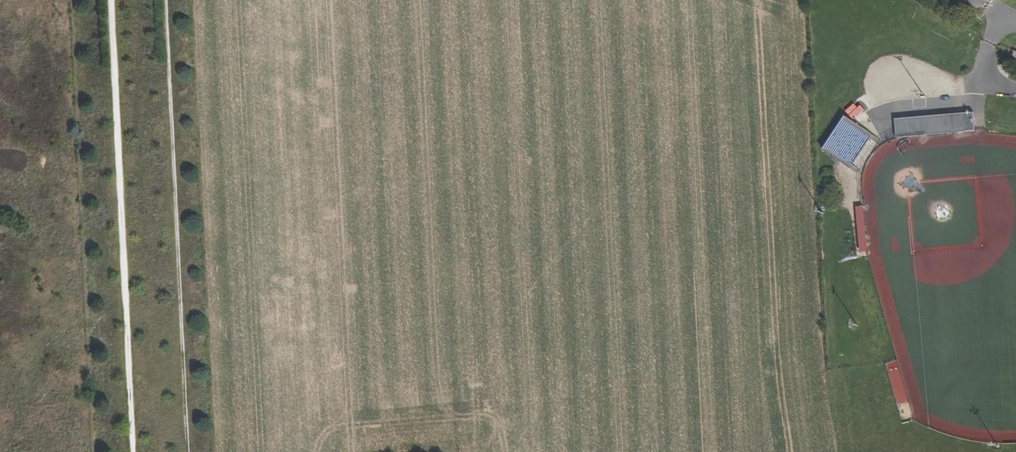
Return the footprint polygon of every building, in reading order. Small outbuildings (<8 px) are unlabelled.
[(855,120),(865,110),(855,101),(846,112),(855,120)] [(974,112),(895,119),(897,137),(975,130),(974,112)] [(867,137),(853,153),(865,163),(879,147),(867,137)] [(864,206),(857,206),(860,251),(870,251),(868,225),(877,224),(873,176),(862,177),(864,206)]
